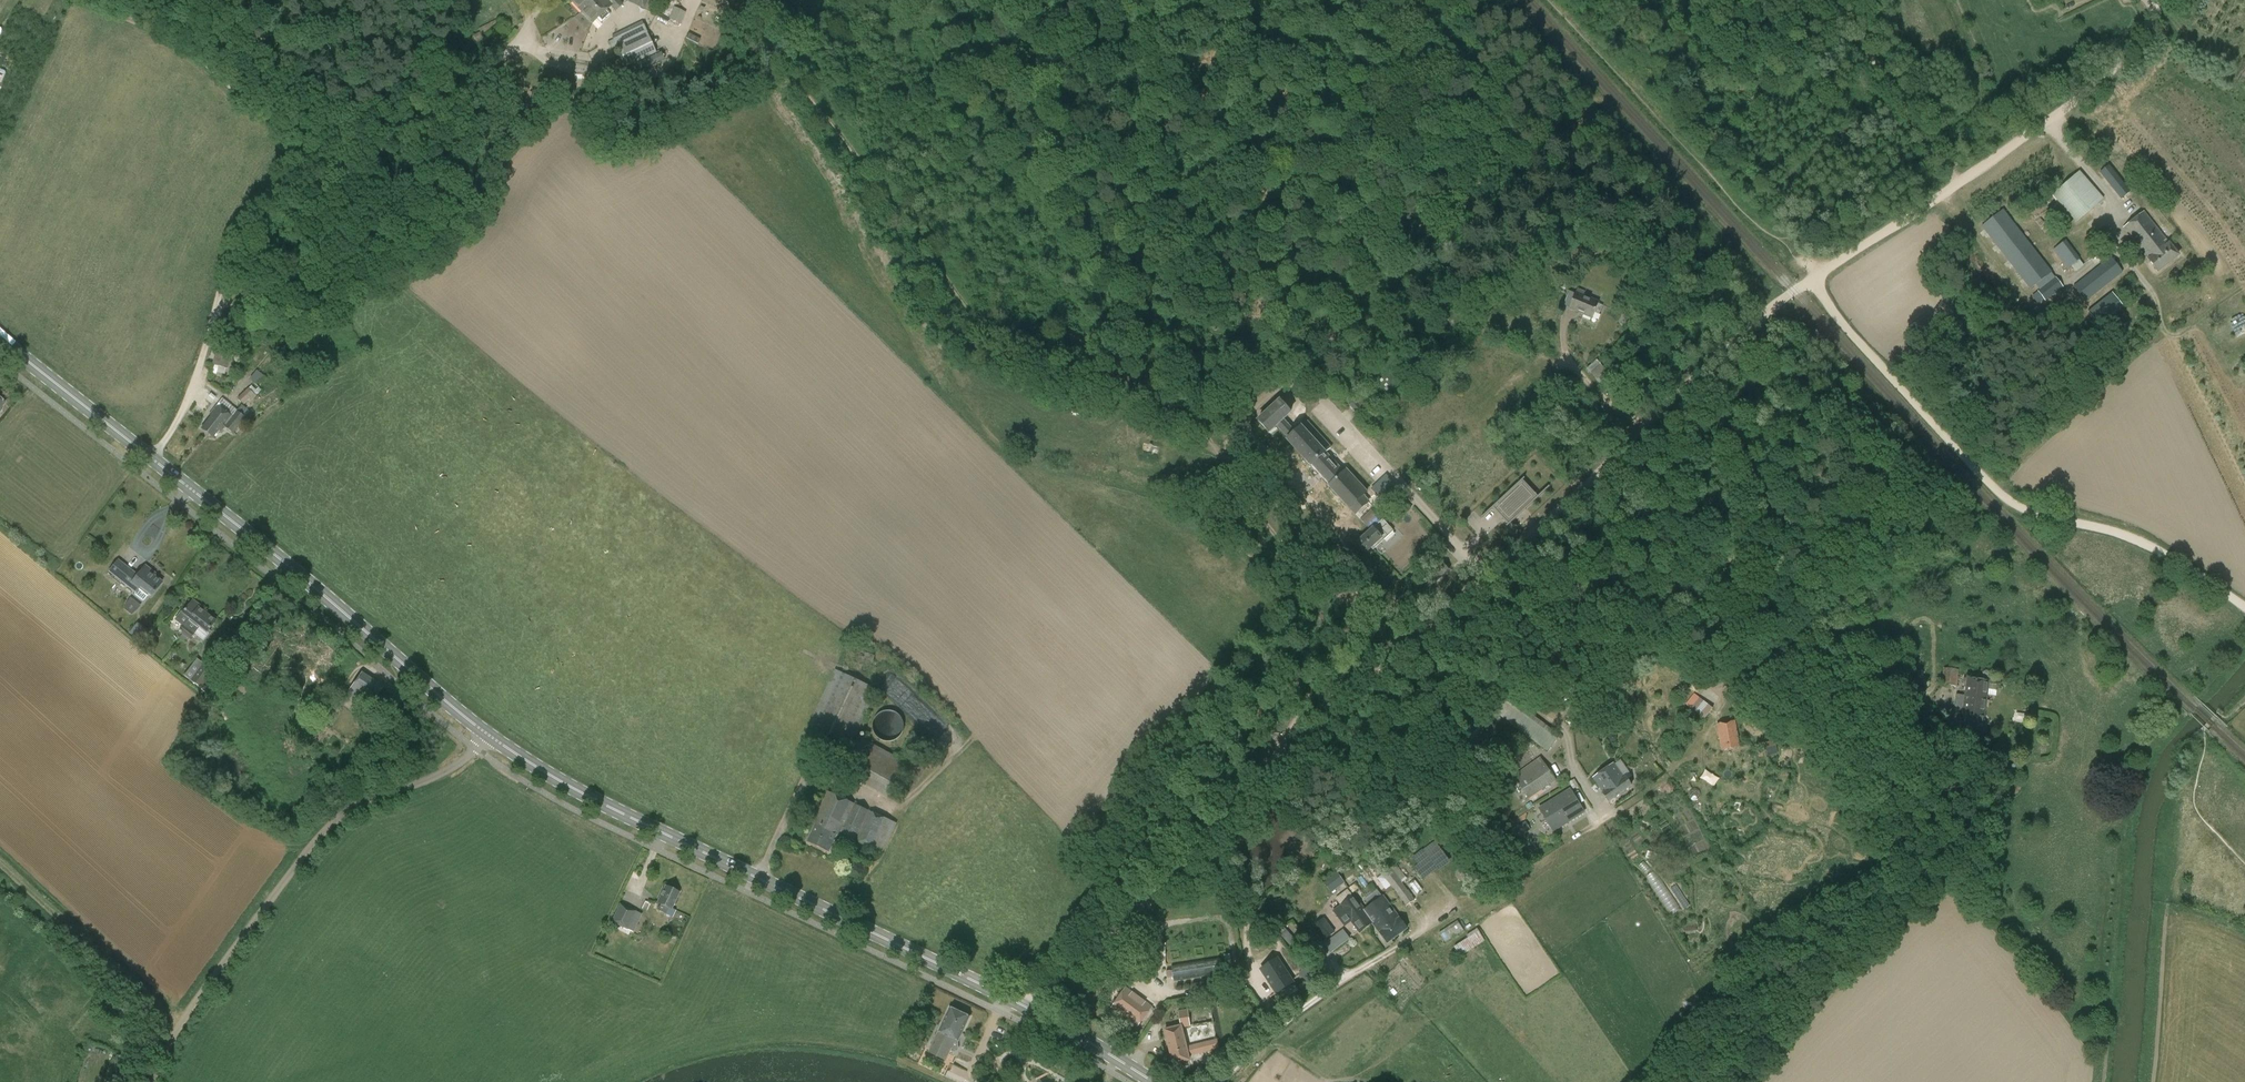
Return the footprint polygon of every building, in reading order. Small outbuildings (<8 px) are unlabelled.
[(582,12),(592,23),(597,19),(601,22),(603,22),(610,16),(610,14),(606,10),(612,5),(614,3),(617,0),(571,0),(574,3),(582,12)] [(642,9),(644,7),(647,0),(627,0),(626,1),(637,7),(642,9)] [(643,10),(653,14),(657,6),(659,6),(662,0),(647,0),(643,10)] [(673,9),(669,18),(680,23),(684,14),(673,9)] [(620,55),(626,67),(655,54),(641,23),(613,36),(621,55),(620,55)] [(2130,191),(2109,165),(2100,173),(2121,199),(2128,194),(2130,191)] [(2077,222),(2103,199),(2079,172),(2053,194),(2077,222)] [(1981,227),(2031,289),(2052,272),(2003,209),(1981,227)] [(2169,244),(2144,212),(2123,228),(2135,243),(2157,272),(2178,255),(2169,244)] [(2079,260),(2081,259),(2066,240),(2052,250),(2067,270),(2072,267),(2076,272),(2084,266),(2079,260)] [(1587,248),(1571,248),(1571,258),(1586,258),(1587,248)] [(1559,263),(1559,264),(1566,259),(1565,257),(1570,254),(1566,249),(1554,257),(1554,258),(1549,261),(1553,266),(1559,263)] [(1588,258),(1592,260),(1597,252),(1593,250),(1588,258)] [(2073,286),(2085,302),(2123,273),(2111,256),(2073,286)] [(2038,291),(2046,301),(2063,287),(2056,277),(2038,291)] [(1592,318),(1599,302),(1583,295),(1584,292),(1577,289),(1569,309),(1592,318)] [(2106,297),(2087,313),(2096,324),(2115,308),(2106,297)] [(288,317),(292,323),(299,317),(295,312),(288,317)] [(2234,336),(2244,333),(2244,325),(2232,329),(2234,336)] [(277,329),(271,338),(277,342),(283,332),(277,329)] [(213,365),(227,368),(233,345),(219,341),(213,365)] [(1597,360),(1587,369),(1591,373),(1601,364),(1597,360)] [(211,371),(223,374),(225,368),(212,365),(211,371)] [(256,369),(248,377),(254,383),(262,376),(256,369)] [(1610,375),(1606,370),(1596,379),(1600,384),(1610,375)] [(238,398),(244,405),(251,398),(252,399),(261,392),(254,384),(238,398)] [(207,390),(194,404),(203,411),(215,397),(207,390)] [(211,417),(202,429),(213,438),(219,431),(221,433),(225,427),(233,434),(246,418),(242,415),(247,409),(242,405),(237,411),(222,399),(217,406),(210,415),(211,417)] [(1364,409),(1355,399),(1349,405),(1358,416),(1364,409)] [(1313,465),(1331,484),(1329,485),(1356,514),(1369,502),(1363,496),(1367,492),(1346,469),(1343,472),(1326,453),(1332,448),(1307,422),(1295,433),(1283,420),(1291,413),(1280,400),(1258,421),(1269,433),(1277,426),(1289,438),(1287,440),(1312,466),(1313,465)] [(1135,458),(1140,460),(1145,446),(1141,444),(1135,458)] [(1214,466),(1209,479),(1216,481),(1218,476),(1220,469),(1214,466)] [(1525,511),(1525,512),(1526,511),(1525,511),(1549,488),(1539,497),(1524,481),(1524,480),(1524,479),(1481,519),(1482,520),(1492,511),(1507,527),(1506,528),(1507,528),(1516,520),(1517,520),(1516,519),(1525,511)] [(1394,531),(1383,519),(1381,521),(1376,516),(1377,515),(1371,509),(1360,519),(1371,531),(1357,543),(1365,553),(1371,547),(1373,550),(1394,531)] [(144,566),(136,575),(130,570),(117,560),(108,571),(121,582),(135,592),(139,587),(150,596),(161,582),(153,575),(154,574),(144,566)] [(1431,575),(1437,581),(1448,570),(1443,564),(1431,575)] [(130,599),(126,603),(123,610),(130,616),(135,612),(139,607),(130,599)] [(194,633),(199,626),(207,633),(215,621),(191,602),(182,613),(182,614),(177,620),(184,625),(179,631),(189,639),(194,633)] [(148,631),(137,623),(129,633),(139,641),(148,631)] [(855,664),(861,665),(865,652),(859,651),(855,664)] [(864,659),(873,661),(875,656),(865,653),(864,659)] [(1891,676),(1901,679),(1904,666),(1895,663),(1891,676)] [(201,666),(189,680),(202,690),(216,672),(206,664),(203,668),(201,666)] [(1916,669),(1905,666),(1901,679),(1912,683),(1916,669)] [(1957,686),(1959,670),(1943,668),(1941,685),(1957,686)] [(835,669),(809,725),(852,746),(878,690),(835,669)] [(375,698),(386,705),(393,694),(381,687),(382,687),(361,672),(347,692),(361,701),(360,704),(367,709),(375,698)] [(1915,674),(1913,683),(1927,686),(1929,678),(1915,674)] [(1989,682),(1964,679),(1963,683),(1966,686),(1960,728),(1982,731),(1989,682)] [(1493,711),(1516,727),(1548,751),(1559,737),(1498,692),(1487,707),(1493,711)] [(1746,697),(1734,705),(1740,713),(1752,704),(1746,697)] [(1690,709),(1703,718),(1711,708),(1698,698),(1690,709)] [(307,724),(313,717),(303,710),(297,717),(307,724)] [(877,716),(874,721),(873,727),(874,732),(876,736),(883,741),(891,742),(896,740),(899,738),(902,733),(904,725),(902,719),(896,713),(891,711),(884,712),(877,716)] [(1595,712),(1590,717),(1608,734),(1618,723),(1614,718),(1608,725),(1595,712)] [(1466,741),(1480,725),(1474,720),(1459,736),(1466,741)] [(1735,721),(1717,724),(1721,750),(1740,747),(1735,721)] [(308,739),(313,743),(317,737),(312,734),(308,739)] [(1485,742),(1489,737),(1485,734),(1481,738),(1485,742)] [(910,765),(878,748),(874,745),(859,737),(842,769),(892,797),(910,765)] [(1506,751),(1498,744),(1494,740),(1488,747),(1500,758),(1506,751)] [(1766,752),(1777,750),(1775,740),(1764,743),(1766,752)] [(1749,748),(1751,759),(1763,756),(1761,745),(1749,748)] [(1529,799),(1557,781),(1544,763),(1541,758),(1537,761),(1536,759),(1513,776),(1529,799)] [(1514,761),(1508,766),(1513,774),(1520,770),(1514,761)] [(1614,763),(1593,778),(1604,793),(1603,793),(1609,802),(1632,785),(1626,777),(1624,778),(1614,763)] [(1701,773),(1705,789),(1715,786),(1710,770),(1701,773)] [(1579,786),(1574,779),(1569,782),(1573,789),(1579,786)] [(1539,809),(1553,831),(1584,812),(1570,789),(1539,809)] [(808,841),(830,851),(839,832),(882,852),(896,823),(829,792),(813,824),(816,825),(808,841)] [(1435,841),(1424,849),(1424,850),(1414,858),(1419,864),(1414,867),(1423,880),(1429,876),(1428,875),(1437,868),(1438,869),(1450,861),(1435,841)] [(1406,906),(1415,900),(1391,867),(1382,874),(1406,906)] [(1334,872),(1323,882),(1326,886),(1337,876),(1334,872)] [(1331,893),(1344,881),(1339,876),(1326,888),(1331,893)] [(1373,883),(1365,886),(1372,900),(1379,897),(1373,883)] [(673,917),(676,911),(672,909),(679,893),(665,886),(657,903),(660,904),(658,911),(673,917)] [(1364,910),(1354,896),(1352,897),(1340,906),(1332,911),(1344,926),(1351,921),(1360,933),(1372,923),(1373,924),(1373,923),(1364,911),(1365,910),(1364,910)] [(1364,911),(1373,923),(1373,924),(1379,933),(1387,943),(1406,928),(1399,918),(1382,896),(1365,910),(1364,911)] [(610,923),(628,931),(636,911),(619,903),(610,923)] [(1334,932),(1324,918),(1311,928),(1322,942),(1334,932)] [(1458,921),(1439,933),(1445,943),(1464,931),(1458,921)] [(1454,947),(1461,957),(1485,941),(1477,928),(1466,936),(1468,938),(1454,947)] [(1325,944),(1331,952),(1350,939),(1343,930),(1325,944)] [(1288,932),(1282,937),(1297,955),(1303,950),(1288,932)] [(1174,982),(1224,974),(1221,958),(1172,966),(1174,982)] [(1261,974),(1279,997),(1295,984),(1277,962),(1261,974)] [(1127,987),(1112,1008),(1138,1026),(1148,1011),(1153,1006),(1127,987)] [(929,1053),(946,1060),(955,1040),(959,1042),(970,1017),(950,1008),(939,1032),(929,1053)] [(1181,1026),(1191,1025),(1188,1009),(1178,1010),(1181,1026)] [(1181,1026),(1165,1030),(1173,1064),(1190,1060),(1189,1057),(1206,1052),(1203,1044),(1187,1048),(1181,1026)]
